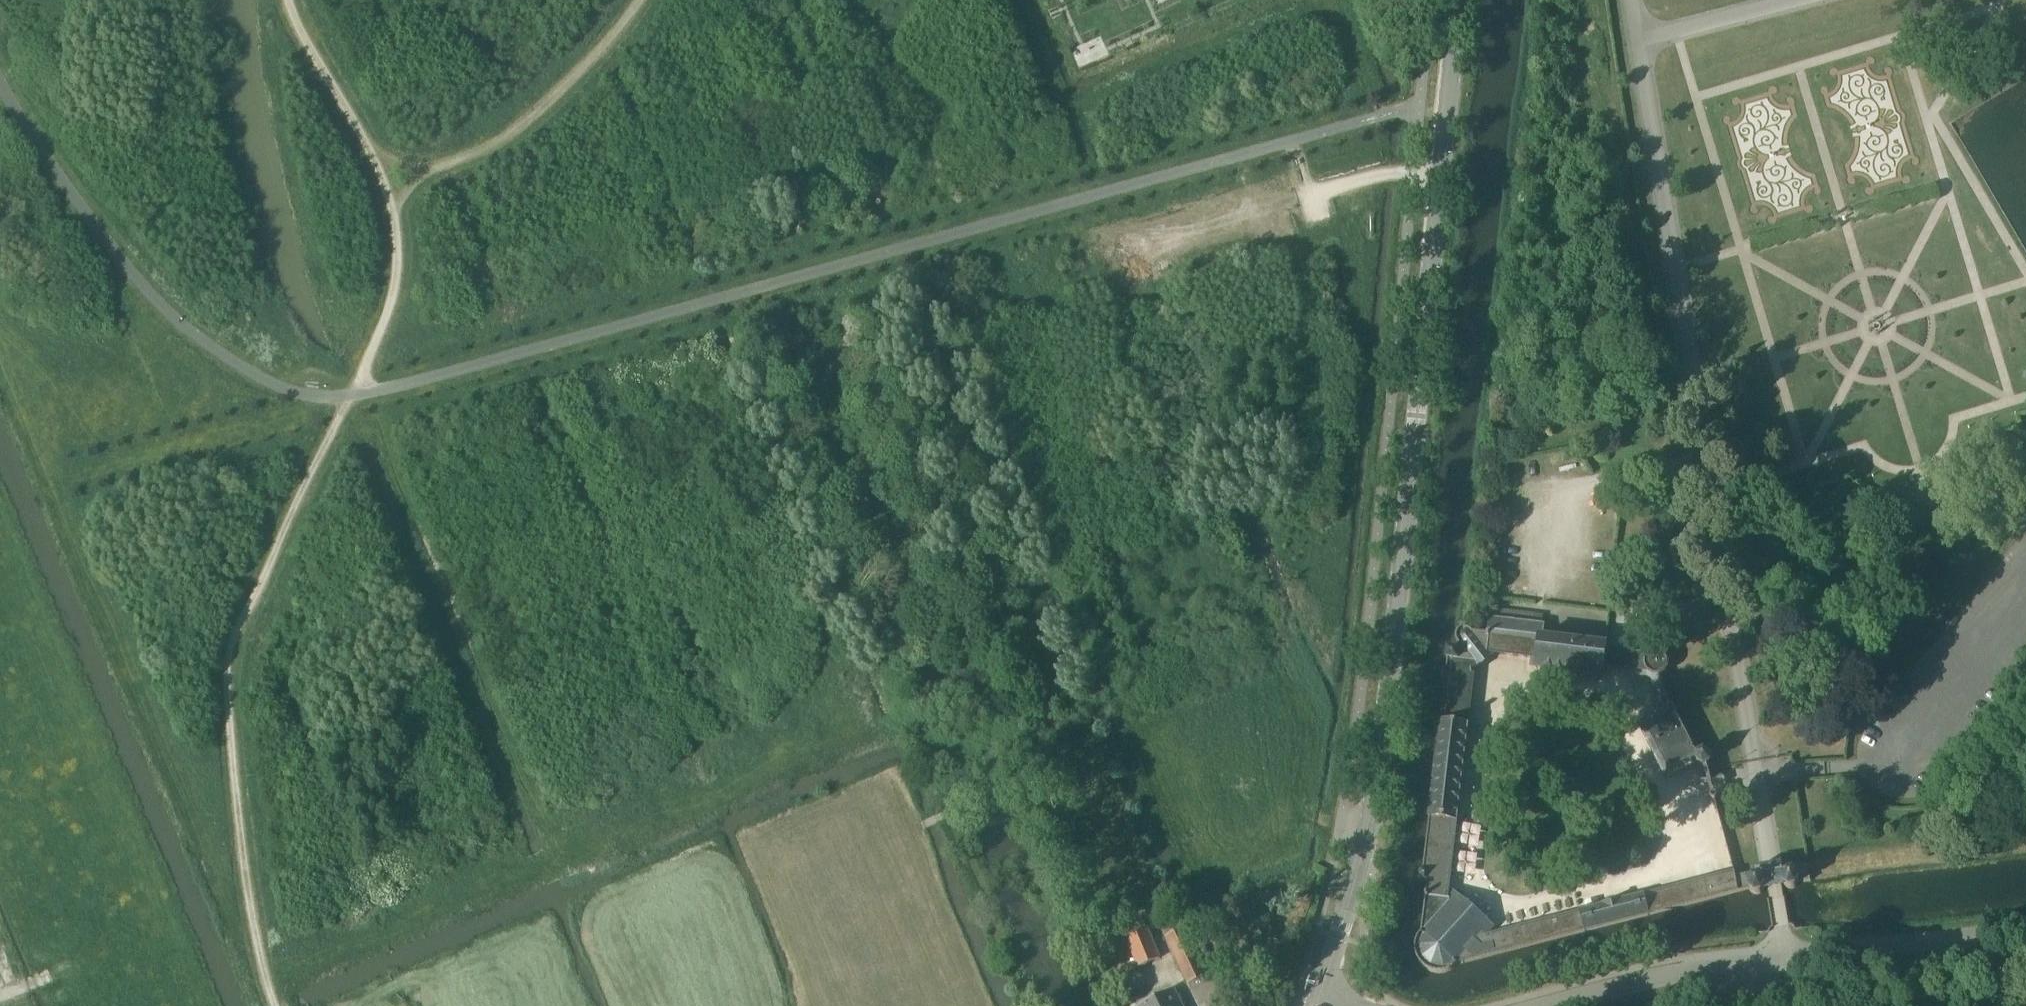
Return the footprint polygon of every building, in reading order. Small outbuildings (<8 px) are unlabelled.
[(1582,675),(1601,677),(1602,667),(1647,672),(1647,673),(1649,674),(1650,675),(1652,676),(1654,676),(1656,676),(1658,676),(1660,676),(1661,675),(1663,674),(1665,672),(1666,671),(1667,669),(1667,667),(1668,665),(1668,663),(1667,661),(1667,659),(1666,658),(1665,656),(1663,655),(1662,654),(1660,653),(1658,652),(1656,652),(1654,652),(1652,653),(1650,653),(1649,654),(1617,650),(1605,649),(1605,646),(1541,638),(1543,625),(1490,619),(1488,634),(1472,633),(1471,631),(1470,630),(1469,629),(1467,629),(1465,629),(1463,629),(1462,629),(1460,630),(1459,631),(1458,632),(1457,633),(1456,635),(1456,637),(1455,639),(1456,640),(1456,642),(1457,643),(1458,644),(1457,651),(1452,650),(1447,649),(1446,659),(1447,660),(1422,871),(1421,871),(1418,875),(1420,881),(1427,881),(1421,933),(1419,935),(1417,937),(1416,940),(1415,943),(1415,945),(1414,948),(1415,951),(1415,954),(1416,956),(1417,959),(1418,961),(1420,963),(1421,966),(1423,967),(1425,969),(1428,970),(1430,971),(1433,972),(1436,973),(1438,973),(1441,973),(1444,972),(1446,971),(1449,970),(1451,969),(1454,967),(1456,966),(1457,964),(1748,889),(1749,890),(1750,891),(1751,892),(1752,893),(1754,894),(1756,894),(1757,894),(1759,894),(1760,893),(1761,892),(1762,891),(1763,889),(1764,888),(1764,887),(1765,886),(1765,885),(1772,884),(1780,883),(1781,883),(1783,883),(1783,885),(1784,886),(1786,887),(1787,888),(1789,888),(1790,888),(1792,888),(1793,888),(1795,887),(1796,886),(1797,885),(1797,883),(1798,882),(1810,881),(1808,864),(1789,867),(1789,865),(1782,866),(1770,868),(1752,871),(1752,873),(1736,876),(1735,873),(1733,873),(1483,938),(1482,935),(1486,931),(1450,900),(1450,899),(1446,899),(1474,664),(1488,653),(1537,659),(1536,669),(1582,675)] [(1638,724),(1649,745),(1665,778),(1696,763),(1702,767),(1705,765),(1709,763),(1709,756),(1703,752),(1697,755),(1672,707),(1664,686),(1651,691),(1660,713),(1638,724)] [(1159,959),(1147,929),(1125,938),(1137,968),(1159,959)] [(1165,938),(1187,984),(1205,976),(1183,929),(1165,938)] [(1174,991),(1144,1005),(1181,1005),(1174,991)]
